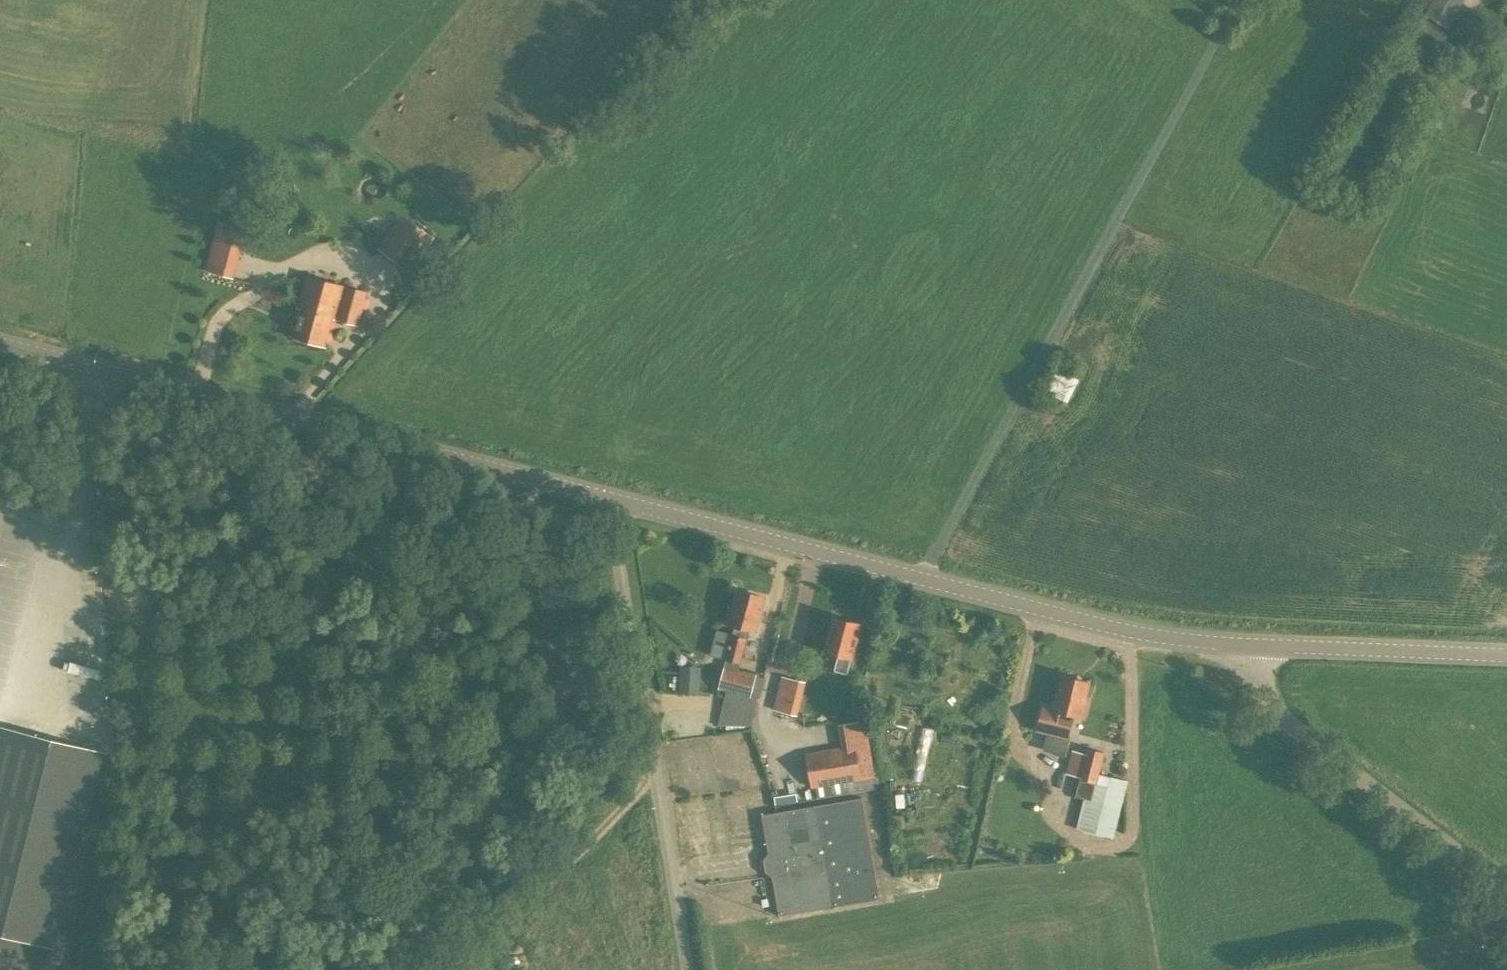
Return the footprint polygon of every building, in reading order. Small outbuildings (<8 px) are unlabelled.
[(1420,14),(1432,21),(1445,0),(1428,0),(1420,14)] [(377,248),(411,273),(435,238),(401,214),(377,248)] [(205,271),(234,278),(247,229),(219,221),(205,271)] [(367,293),(306,276),(297,308),(301,309),(293,337),(326,347),(334,318),(358,325),(367,293)] [(1072,364),(1063,383),(1086,394),(1095,374),(1072,364)] [(718,630),(711,654),(727,658),(740,662),(749,629),(756,631),(765,597),(738,590),(734,607),(730,606),(726,623),(736,626),(733,635),(718,630)] [(833,618),(824,652),(838,656),(834,670),(847,673),(851,659),(852,659),(861,624),(858,624),(849,622),(848,619),(839,617),(837,619),(833,618)] [(704,691),(707,664),(686,662),(683,689),(704,691)] [(724,668),(719,687),(727,689),(751,695),(756,676),(738,671),(724,668)] [(1074,715),(1084,718),(1089,701),(1084,700),(1089,683),(1062,675),(1053,708),(1043,705),(1036,731),(1048,734),(1044,749),(1064,755),(1069,738),(1068,738),(1074,715)] [(773,710),(791,714),(798,686),(780,682),(773,710)] [(55,947),(104,753),(1,727),(0,733),(0,933),(55,947)] [(810,787),(875,776),(869,741),(804,752),(810,787)] [(1125,791),(1118,788),(1120,779),(1099,774),(1104,753),(1087,748),(1078,780),(1079,780),(1075,797),(1085,799),(1078,829),(1113,838),(1125,791)] [(783,793),(784,807),(816,805),(815,791),(783,793)] [(768,814),(775,858),(770,859),(779,916),(834,906),(829,880),(874,872),(862,798),(768,814)]
